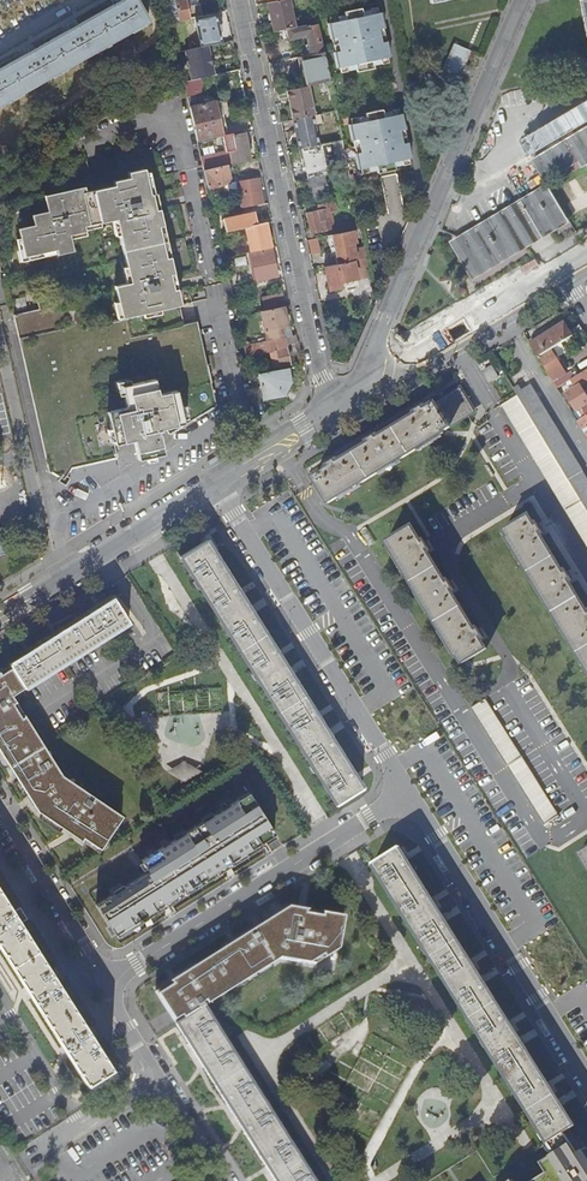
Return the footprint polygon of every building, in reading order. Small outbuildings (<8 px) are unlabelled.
[(147,21),(136,0),(123,0),(106,10),(67,32),(30,53),(0,69),(0,104),(147,21)] [(168,3),(170,11),(167,11),(170,23),(188,19),(186,8),(190,7),(189,2),(185,3),(184,0),(180,0),(168,3)] [(267,2),(274,31),(286,28),(294,27),(289,0),(275,0),(267,2)] [(339,51),(333,52),(336,68),(347,66),(348,70),(356,69),(356,72),(374,68),(373,65),(381,63),(380,59),(391,57),(387,41),(381,42),(380,35),(377,34),(377,30),(385,28),(381,12),(371,14),(370,10),(362,11),(361,8),(344,12),(345,15),(337,17),(338,21),(327,23),(330,39),(336,38),(339,51)] [(220,14),(200,18),(205,42),(225,37),(220,14)] [(294,27),(286,28),(288,39),(306,35),(308,44),(305,45),(307,55),(322,52),(316,24),(305,26),(304,25),(294,27)] [(386,35),(385,28),(377,30),(377,34),(380,35),(381,42),(387,41),(386,35)] [(180,33),(173,34),(177,52),(184,50),(180,33)] [(330,39),(333,52),(339,51),(336,38),(330,39)] [(455,87),(461,73),(464,66),(470,52),(452,46),(437,81),(455,87)] [(301,56),(307,86),(308,86),(330,81),(324,52),(322,52),(307,55),(301,56)] [(464,66),(461,73),(466,75),(469,68),(464,66)] [(200,78),(188,80),(183,81),(186,94),(196,92),(194,87),(202,85),(200,78)] [(314,115),(308,86),(307,86),(285,90),(293,120),(312,115),(314,115)] [(214,101),(189,107),(190,111),(196,140),(227,134),(225,122),(224,122),(219,124),(214,101)] [(219,101),(214,101),(219,124),(224,122),(219,101)] [(360,153),(355,154),(358,169),(368,167),(369,172),(376,171),(377,174),(395,170),(394,167),(402,165),(401,161),(411,159),(408,143),(402,144),(401,137),(398,136),(398,131),(405,130),(402,114),(392,116),(390,111),(383,113),(382,110),(364,113),(365,116),(358,118),(359,123),(348,125),(352,141),(358,140),(360,153)] [(299,149),(318,145),(314,124),(312,115),(293,120),(295,131),(297,130),(299,137),(296,138),(299,149)] [(583,131),(557,145),(532,160),(544,180),(562,169),(582,158),(586,163),(586,165),(586,128),(583,131)] [(407,137),(405,130),(398,131),(398,136),(401,137),(402,144),(408,143),(407,137)] [(203,170),(227,165),(249,160),(244,133),(222,138),(225,151),(200,157),(203,170)] [(307,167),(309,178),(348,169),(342,139),(318,145),(299,149),(301,158),(305,158),(307,167)] [(358,140),(352,141),(355,154),(360,153),(358,140)] [(120,315),(40,333),(17,338),(48,474),(63,488),(67,491),(74,495),(85,491),(85,487),(79,478),(121,452),(129,463),(164,440),(161,436),(167,432),(172,438),(216,408),(195,322),(181,325),(173,327),(169,308),(177,306),(205,300),(176,173),(145,180),(143,170),(127,174),(128,179),(121,180),(116,155),(101,158),(107,188),(92,192),(85,162),(71,166),(76,190),(54,195),(55,200),(45,202),(47,212),(31,217),(33,226),(18,230),(24,258),(56,251),(57,255),(73,252),(70,237),(85,233),(84,228),(115,220),(129,283),(118,285),(120,293),(115,294),(120,315)] [(230,178),(227,165),(203,170),(207,187),(216,185),(217,187),(229,183),(231,180),(231,178),(230,178)] [(324,175),(306,179),(310,197),(328,193),(324,175)] [(236,181),(242,207),(262,202),(257,177),(236,181)] [(580,189),(569,191),(574,210),(586,207),(586,187),(580,189)] [(306,213),(310,234),(334,229),(331,213),(336,212),(334,202),(317,206),(318,210),(306,213)] [(477,228),(494,258),(522,241),(505,212),(477,228)] [(245,227),(250,251),(261,249),(270,247),(265,222),(256,224),(253,213),(223,220),(225,231),(245,227)] [(336,225),(338,232),(353,229),(360,228),(358,220),(336,225)] [(355,242),(353,229),(338,232),(327,235),(330,247),(334,246),(337,263),(366,257),(363,246),(354,248),(353,243),(355,242)] [(310,238),(312,252),(321,251),(319,237),(310,238)] [(261,249),(250,251),(256,281),(277,276),(271,250),(262,252),(261,249)] [(366,257),(337,263),(324,266),(330,289),(342,287),(341,282),(370,276),(366,257)] [(260,296),(264,310),(283,306),(280,292),(260,296)] [(11,306),(13,316),(24,314),(22,303),(11,306)] [(181,325),(177,306),(169,308),(173,327),(181,325)] [(264,310),(262,311),(266,330),(263,330),(264,340),(283,336),(281,327),(288,326),(285,314),(282,314),(281,311),(285,310),(284,306),(283,306),(264,310)] [(12,316),(17,338),(40,333),(35,311),(24,314),(13,316),(12,316)] [(538,361),(550,353),(572,340),(563,326),(530,348),(538,361)] [(242,345),(244,355),(271,349),(271,351),(269,352),(271,364),(276,366),(289,363),(283,336),(264,340),(242,345)] [(550,353),(538,361),(552,383),(564,375),(550,353)] [(289,366),(258,373),(263,399),(285,394),(292,380),(289,366)] [(490,369),(481,374),(487,385),(496,380),(490,369)] [(562,379),(553,385),(556,391),(566,385),(562,379)] [(566,385),(556,391),(559,396),(569,389),(566,385)] [(511,391),(516,398),(586,515),(586,485),(580,474),(581,473),(529,388),(519,394),(516,388),(511,391)] [(581,421),(586,417),(586,403),(579,389),(574,392),(573,389),(563,395),(576,417),(578,415),(581,421)] [(458,390),(312,481),(328,507),(331,505),(443,436),(441,433),(443,432),(445,431),(469,416),(471,415),(464,404),(467,403),(458,390)] [(516,398),(501,407),(586,549),(586,515),(516,398)] [(576,424),(586,442),(586,417),(581,421),(576,424)] [(528,518),(504,533),(508,540),(506,541),(586,674),(586,615),(528,518)] [(484,652),(410,531),(385,546),(455,661),(457,660),(461,666),(484,652)] [(335,807),(361,790),(206,545),(180,561),(335,807)] [(127,627),(113,604),(99,612),(67,632),(36,651),(0,673),(0,754),(37,814),(99,858),(123,821),(60,776),(12,697),(127,627)] [(559,819),(485,702),(470,711),(544,828),(559,819)] [(183,782),(198,771),(189,758),(174,769),(183,782)] [(276,837),(251,796),(141,864),(148,876),(97,908),(115,938),(276,837)] [(577,855),(586,872),(586,848),(577,855)] [(400,852),(374,869),(549,1145),(574,1129),(400,852)] [(84,1082),(110,1065),(102,1054),(59,986),(13,914),(0,894),(0,948),(84,1082)] [(155,994),(176,1027),(202,1010),(280,963),(317,968),(339,954),(345,921),(290,910),(155,994)] [(202,1010),(176,1027),(273,1180),(310,1180),(202,1010)] [(578,1159),(565,1138),(550,1147),(556,1158),(541,1167),(548,1178),(542,1180),(586,1180),(586,1153),(578,1159)]
